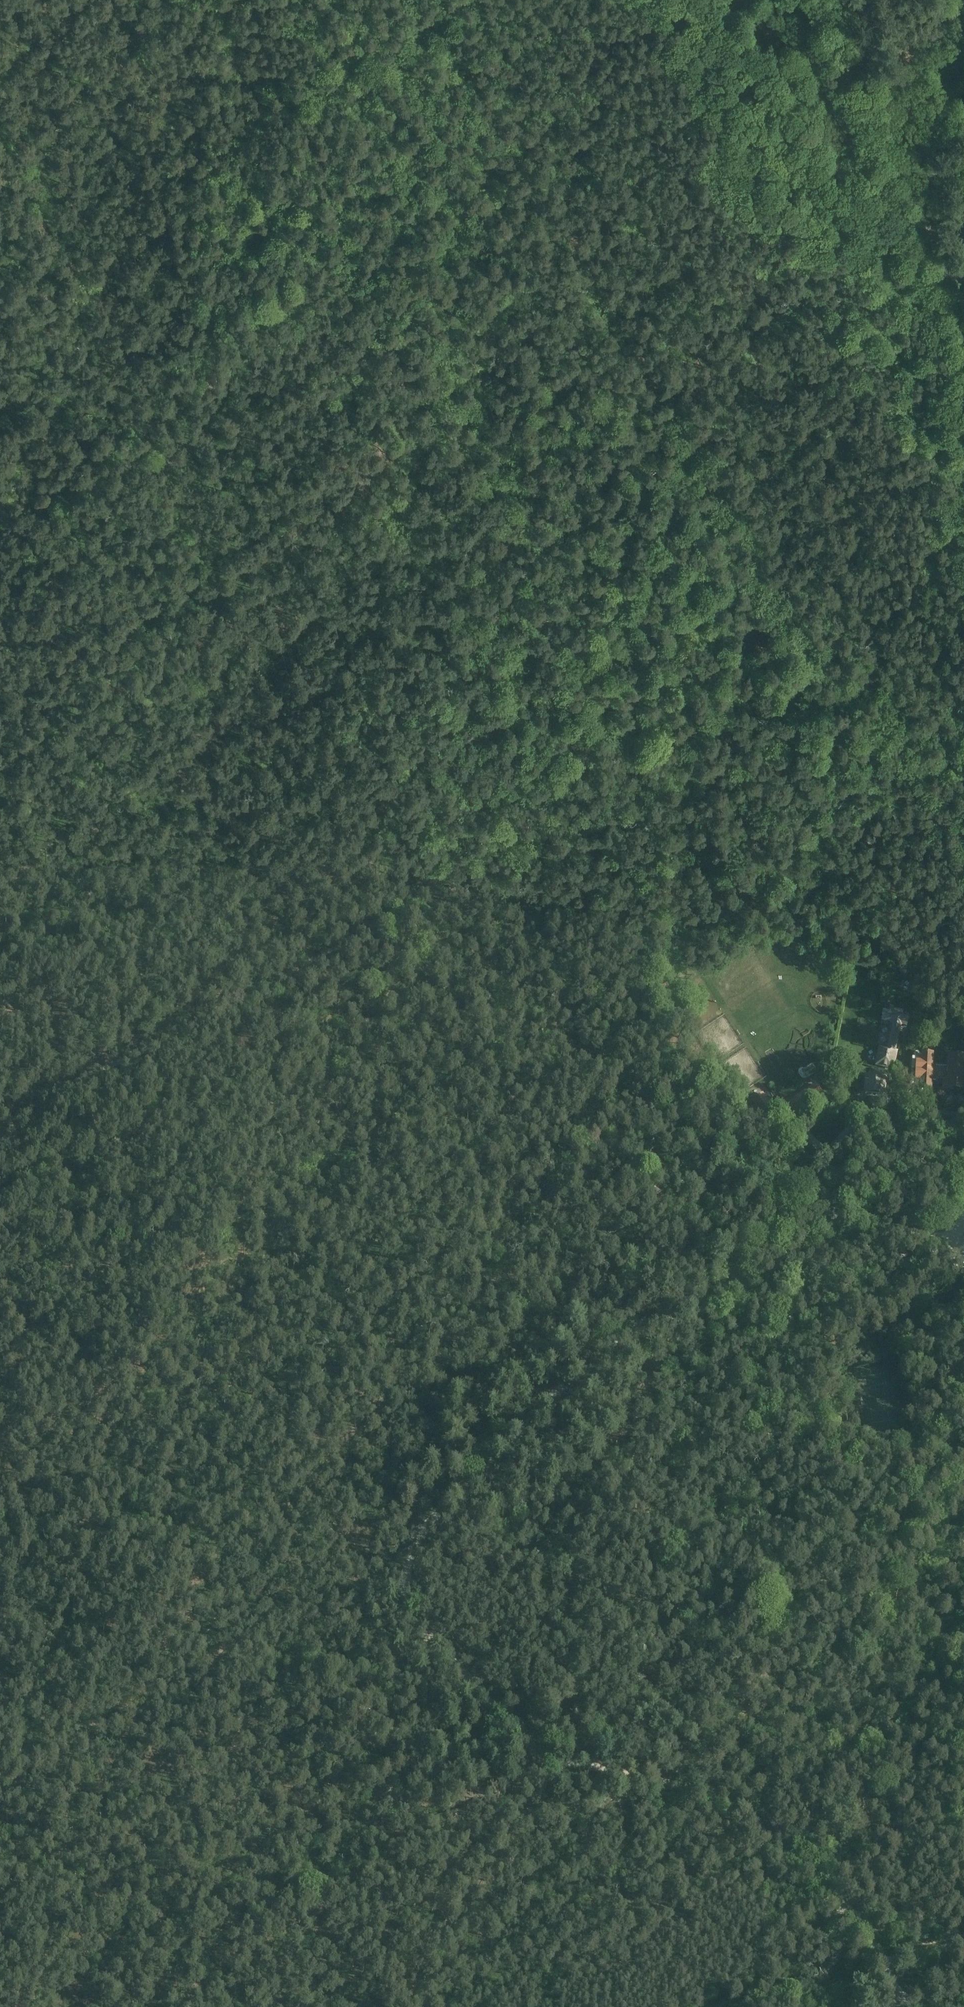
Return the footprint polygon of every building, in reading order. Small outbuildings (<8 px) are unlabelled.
[(879,1047),(874,1066),(893,1069),(897,1051),(895,1050),(900,1026),(906,1027),(908,1015),(883,1010),(881,1021),(889,1023),(892,1026),(887,1048),(879,1047)] [(920,1088),(931,1089),(931,1078),(942,1078),(941,1090),(946,1091),(963,1092),(963,1059),(946,1058),(945,1066),(932,1065),(932,1055),(922,1054),(920,1088)] [(866,1076),(864,1094),(884,1096),(885,1077),(866,1076)] [(823,1095),(820,1091),(816,1084),(774,1110),(763,1093),(751,1100),(770,1129),(823,1095)]
